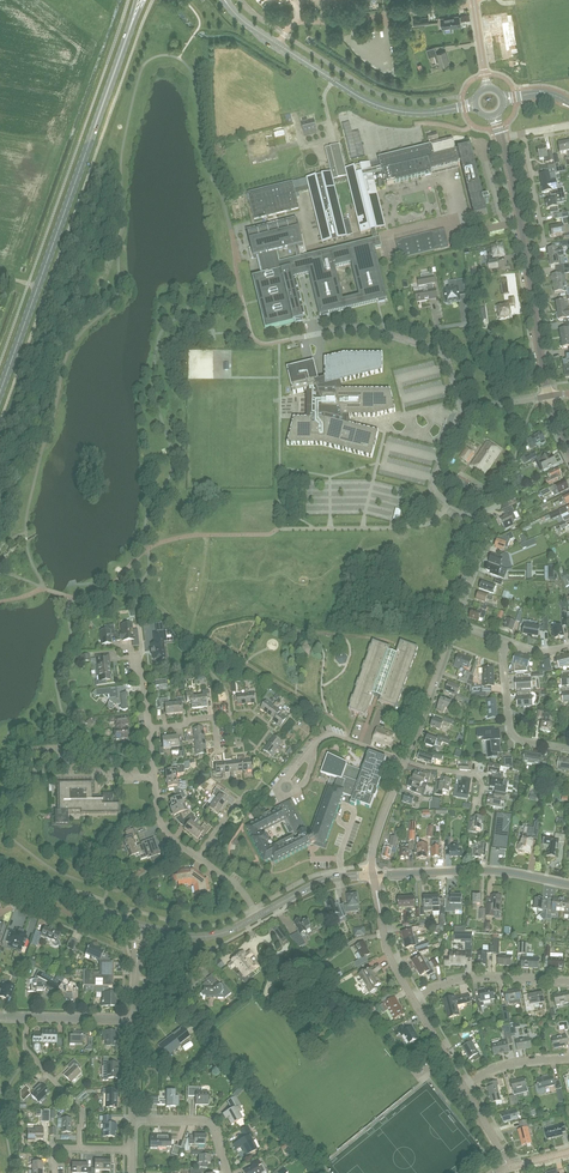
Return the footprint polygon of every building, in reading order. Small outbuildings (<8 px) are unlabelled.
[(462,22),(461,17),(459,17),(459,15),(440,18),(442,29),(461,26),(460,23),(462,22)] [(413,19),(414,26),(429,24),(428,17),(413,19)] [(432,48),(426,49),(429,58),(435,56),(432,48)] [(440,67),(449,64),(445,51),(436,54),(440,67)] [(462,124),(462,115),(451,116),(452,124),(462,124)] [(317,131),(314,119),(302,123),(304,134),(317,131)] [(365,156),(359,131),(352,133),(349,122),(342,124),(351,159),(365,156)] [(429,141),(438,139),(437,133),(428,135),(429,141)] [(387,185),(432,174),(459,167),(458,163),(459,163),(458,162),(461,161),(475,216),(487,213),(471,147),(455,150),(454,142),(432,148),(432,146),(378,159),(379,159),(379,161),(370,163),(370,162),(345,168),(340,145),(325,148),(331,172),(306,178),(248,193),(254,219),(299,208),(296,197),(300,196),(299,192),(309,190),(322,243),(347,237),(347,236),(353,235),(349,219),(344,221),(334,183),(348,180),(361,233),(386,227),(375,184),(386,181),(387,185)] [(565,142),(558,144),(560,153),(566,152),(567,156),(565,157),(567,166),(568,165),(568,161),(565,142)] [(552,152),(547,153),(546,148),(542,148),(542,147),(537,148),(539,158),(544,157),(544,160),(545,161),(546,162),(547,162),(553,161),(552,152)] [(555,176),(549,178),(549,174),(552,173),(552,172),(550,168),(548,169),(544,170),(545,174),(540,175),(542,184),(556,182),(555,176)] [(557,181),(556,182),(542,184),(543,187),(541,187),(542,192),(544,192),(544,193),(549,192),(550,196),(563,193),(564,193),(563,188),(559,188),(557,181)] [(557,207),(555,199),(557,199),(564,198),(563,193),(550,196),(548,196),(549,200),(545,201),(547,209),(550,208),(551,213),(558,212),(557,207)] [(373,242),(301,259),(298,248),(303,247),(297,222),(248,234),(253,258),(258,257),(262,275),(252,277),(265,330),(294,323),(294,322),(303,319),(303,316),(305,316),(303,308),(301,308),(299,303),(302,302),(300,294),(297,294),(296,289),(298,288),(296,280),(294,280),(293,278),(309,274),(319,316),(387,299),(375,249),(381,247),(379,240),(378,240),(373,242)] [(550,228),(551,231),(549,232),(550,236),(551,235),(552,236),(564,234),(562,225),(550,228)] [(444,228),(394,238),(397,255),(447,246),(444,228)] [(496,256),(504,255),(502,243),(492,245),(492,249),(487,250),(489,262),(488,263),(489,268),(498,267),(497,261),(496,261),(496,256)] [(549,258),(563,256),(562,247),(562,246),(560,247),(557,247),(557,248),(547,249),(547,254),(549,254),(549,258)] [(559,265),(562,264),(560,256),(563,256),(549,258),(551,266),(559,265)] [(434,275),(433,276),(433,273),(421,274),(421,277),(417,278),(419,286),(427,284),(427,290),(415,292),(416,302),(438,299),(436,288),(433,289),(433,283),(435,283),(434,275)] [(552,276),(553,284),(567,283),(567,282),(562,283),(561,275),(552,276)] [(444,289),(446,301),(446,303),(460,301),(459,293),(461,293),(466,292),(463,279),(457,280),(458,287),(444,289)] [(566,288),(567,296),(568,295),(568,287),(567,288),(567,283),(553,284),(555,293),(563,291),(563,292),(564,292),(564,288),(565,287),(566,288)] [(509,306),(515,305),(514,298),(510,298),(510,302),(505,302),(505,304),(503,304),(503,305),(498,306),(496,307),(497,311),(498,311),(499,318),(505,317),(510,316),(509,306)] [(565,305),(564,301),(556,302),(557,311),(568,310),(568,305),(565,305)] [(557,311),(558,320),(567,319),(567,318),(568,318),(568,310),(557,311)] [(568,333),(568,329),(560,330),(561,339),(568,338),(568,333)] [(561,339),(562,342),(560,343),(560,346),(562,347),(562,348),(568,347),(568,338),(561,339)] [(294,418),(287,445),(322,445),(372,458),(379,432),(349,425),(349,417),(374,417),(396,412),(390,390),(342,390),(340,383),(383,372),(383,354),(344,354),(325,359),(325,378),(322,379),(318,380),(314,362),(287,368),(293,394),(307,391),(307,418),(294,418)] [(531,437),(527,440),(532,449),(536,446),(535,444),(538,443),(540,442),(541,443),(542,444),(545,442),(545,441),(544,439),(545,438),(544,436),(543,436),(541,432),(538,433),(531,437)] [(484,474),(500,451),(487,441),(471,465),(484,474)] [(466,448),(460,457),(467,462),(474,453),(466,448)] [(543,458),(542,456),(537,458),(544,470),(556,463),(552,456),(550,457),(549,455),(543,458)] [(552,478),(547,480),(546,481),(548,486),(558,482),(557,479),(562,477),(559,470),(550,474),(552,478)] [(514,478),(518,485),(524,482),(520,475),(514,478)] [(454,482),(467,489),(470,483),(458,476),(454,482)] [(568,488),(568,487),(568,485),(567,485),(565,482),(560,484),(560,483),(556,486),(555,485),(549,488),(549,487),(540,492),(542,497),(554,491),(556,495),(568,488)] [(559,500),(554,502),(556,505),(564,501),(566,504),(568,503),(568,495),(566,496),(566,495),(562,496),(563,498),(559,500)] [(509,507),(515,504),(517,503),(514,497),(506,501),(507,503),(502,505),(502,510),(509,507)] [(567,507),(565,508),(565,507),(549,515),(544,517),(546,520),(550,518),(551,520),(568,512),(568,514),(568,506),(567,507)] [(399,521),(402,510),(396,508),(393,520),(399,521)] [(510,514),(513,513),(511,509),(504,513),(505,516),(500,519),(505,529),(510,527),(510,525),(514,523),(510,514)] [(559,525),(560,527),(558,527),(558,526),(555,527),(558,533),(562,531),(561,530),(567,527),(565,522),(559,525)] [(497,540),(495,547),(496,547),(495,548),(499,549),(499,548),(504,550),(505,546),(508,546),(510,540),(514,538),(512,532),(501,537),(499,541),(497,540)] [(366,553),(383,559),(387,548),(371,542),(366,553)] [(492,554),(489,563),(504,568),(509,568),(512,567),(511,562),(506,564),(509,555),(504,554),(503,556),(501,555),(500,557),(492,554)] [(486,570),(491,572),(491,574),(501,577),(504,569),(489,564),(486,570)] [(566,575),(561,577),(564,585),(568,583),(568,582),(566,575)] [(482,581),(479,589),(493,594),(496,586),(482,581)] [(494,597),(491,596),(483,593),(483,594),(478,592),(476,599),(485,603),(486,599),(492,601),(494,597)] [(483,619),(486,613),(481,611),(481,612),(477,611),(477,612),(472,610),(469,618),(478,621),(479,618),(483,619)] [(512,632),(515,623),(514,622),(515,620),(510,618),(509,620),(505,618),(503,624),(505,624),(504,629),(512,632)] [(101,644),(111,643),(110,635),(115,634),(113,624),(104,625),(105,632),(100,632),(101,644)] [(137,629),(132,630),(132,625),(127,626),(127,624),(121,625),(122,632),(120,633),(120,640),(123,640),(123,642),(128,641),(128,640),(133,639),(133,636),(138,636),(137,629)] [(525,625),(523,635),(538,637),(540,627),(525,625)] [(561,626),(559,626),(559,625),(552,626),(555,639),(564,637),(561,626)] [(153,660),(156,659),(156,660),(157,660),(157,661),(158,662),(159,662),(160,662),(160,661),(161,661),(161,660),(161,659),(165,658),(164,654),(165,654),(164,648),(163,648),(162,640),(164,640),(163,632),(153,633),(155,643),(151,644),(151,651),(152,650),(153,660)] [(406,676),(407,673),(407,672),(408,669),(409,670),(410,670),(410,669),(413,660),(413,659),(412,659),(413,656),(413,655),(414,652),(415,653),(416,653),(416,652),(418,647),(407,643),(407,642),(401,640),(397,650),(396,654),(388,651),(390,647),(373,641),(371,646),(371,647),(373,647),(372,650),(371,651),(370,654),(369,654),(369,653),(368,654),(365,663),(365,664),(367,664),(366,667),(365,668),(364,671),(363,670),(362,671),(359,680),(359,681),(359,680),(361,681),(360,684),(359,685),(358,688),(357,687),(356,687),(353,697),(355,698),(354,701),(353,701),(352,705),(351,704),(350,704),(349,710),(360,713),(359,715),(365,717),(373,694),(381,697),(379,701),(394,707),(395,707),(395,706),(396,703),(397,703),(398,704),(398,703),(401,694),(401,693),(400,693),(401,690),(401,689),(402,686),(403,686),(403,687),(404,687),(404,686),(407,677),(407,676),(406,676)] [(81,662),(91,661),(90,654),(80,655),(81,662)] [(529,658),(515,654),(513,663),(514,663),(514,672),(527,671),(526,667),(529,658)] [(110,680),(109,665),(110,665),(108,655),(96,656),(97,667),(98,666),(99,681),(96,681),(96,686),(107,685),(106,681),(110,680)] [(471,660),(465,657),(458,655),(454,666),(459,668),(460,665),(462,666),(468,668),(471,660)] [(558,658),(560,667),(566,666),(567,667),(568,667),(568,655),(558,658)] [(334,673),(337,663),(333,662),(332,664),(328,663),(326,670),(334,673)] [(493,668),(488,668),(488,666),(484,666),(484,668),(483,668),(483,686),(494,686),(493,668)] [(467,684),(471,673),(466,671),(463,678),(459,677),(458,681),(467,684)] [(471,673),(467,684),(471,685),(472,693),(486,693),(482,693),(482,686),(474,686),(474,684),(473,682),(468,680),(471,673)] [(524,674),(516,674),(516,680),(515,680),(516,690),(530,688),(529,675),(524,675),(524,674)] [(445,690),(450,692),(449,693),(451,694),(452,692),(457,694),(460,686),(448,682),(445,690)] [(110,699),(109,702),(108,703),(108,704),(108,705),(108,706),(109,707),(110,708),(111,708),(112,708),(113,708),(114,708),(115,707),(117,705),(122,705),(119,708),(122,711),(127,710),(126,694),(118,695),(117,689),(111,690),(111,688),(95,690),(96,696),(109,695),(110,699)] [(245,688),(245,694),(246,704),(256,703),(254,692),(248,693),(248,688),(245,688)] [(559,689),(560,694),(563,693),(564,703),(568,702),(568,688),(559,689)] [(202,696),(198,697),(199,708),(206,707),(206,702),(207,702),(206,700),(210,699),(209,690),(201,691),(202,696)] [(516,697),(517,707),(531,706),(530,691),(517,692),(517,697),(516,697)] [(199,708),(198,697),(193,697),(192,692),(185,693),(186,702),(190,702),(190,704),(191,709),(199,708)] [(246,704),(245,694),(236,695),(237,696),(234,697),(234,702),(237,701),(238,705),(246,704)] [(177,703),(173,704),(174,714),(182,713),(182,707),(185,707),(184,697),(176,698),(177,703)] [(174,714),(173,704),(168,704),(168,698),(160,699),(160,708),(165,707),(166,715),(174,714)] [(459,703),(457,702),(458,701),(451,698),(450,702),(441,698),(438,706),(448,710),(450,705),(457,708),(459,703)] [(488,719),(498,718),(496,699),(486,700),(488,719)] [(267,714),(274,705),(266,700),(265,702),(263,700),(260,704),(262,706),(260,708),(267,714)] [(277,701),(274,705),(267,714),(274,719),(281,711),(276,707),(279,703),(277,701)] [(281,711),(274,719),(273,721),(280,726),(287,718),(282,714),(285,710),(282,709),(281,711)] [(552,724),(548,723),(550,715),(545,714),(543,722),(542,722),(540,731),(550,733),(552,724)] [(114,730),(115,739),(129,737),(128,728),(125,728),(124,724),(129,724),(128,716),(115,718),(115,725),(116,725),(117,729),(114,730)] [(447,728),(448,724),(452,725),(454,720),(445,717),(443,722),(433,719),(431,727),(440,730),(442,726),(447,728)] [(193,728),(194,737),(204,736),(203,727),(200,727),(199,724),(194,725),(195,728),(193,728)] [(389,747),(394,734),(377,728),(372,741),(389,747)] [(499,734),(499,733),(495,733),(493,733),(493,732),(487,733),(486,728),(477,729),(478,738),(481,738),(482,742),(491,741),(492,746),(490,746),(491,753),(492,753),(492,756),(497,756),(496,752),(499,752),(498,740),(499,740),(499,736),(498,736),(497,734),(499,734)] [(274,735),(269,743),(277,749),(281,752),(283,749),(279,746),(283,741),(274,735)] [(438,735),(437,739),(427,736),(424,744),(434,747),(435,744),(440,746),(442,742),(448,744),(449,743),(451,739),(438,735)] [(178,744),(177,736),(170,737),(171,748),(171,751),(179,751),(179,752),(184,752),(183,743),(178,744)] [(204,736),(194,737),(189,738),(189,741),(194,740),(195,746),(205,745),(204,736)] [(171,748),(170,737),(162,738),(163,745),(158,746),(159,754),(166,754),(166,751),(164,751),(163,749),(171,748)] [(272,756),(277,749),(269,743),(263,750),(266,752),(265,754),(269,757),(270,755),(272,756)] [(206,754),(205,745),(195,746),(196,755),(198,755),(198,758),(203,757),(203,754),(206,754)] [(311,845),(313,844),(324,848),(327,843),(325,842),(342,794),(349,797),(348,798),(352,800),(352,801),(371,807),(374,797),(376,797),(378,791),(377,791),(385,768),(383,767),(386,758),(369,752),(362,774),(346,769),(347,766),(347,764),(346,763),(328,753),(320,773),(331,777),(328,785),(327,785),(318,811),(309,834),(308,835),(305,830),(306,830),(305,826),(300,817),(291,800),(275,808),(276,811),(271,814),(270,812),(268,812),(262,815),(262,816),(263,818),(247,827),(265,862),(271,859),(273,863),(310,844),(311,845)] [(433,757),(428,755),(420,752),(417,759),(431,764),(433,757)] [(539,765),(540,757),(541,755),(524,752),(523,762),(539,765)] [(244,755),(241,756),(243,771),(252,769),(250,759),(245,760),(244,755)] [(243,771),(241,756),(238,756),(238,760),(233,761),(234,772),(243,771)] [(559,758),(557,768),(568,770),(568,760),(559,758)] [(184,773),(184,770),(189,769),(190,767),(190,763),(195,763),(194,761),(185,762),(183,764),(183,765),(171,766),(172,770),(166,771),(167,779),(177,778),(176,774),(184,773)] [(234,772),(233,761),(224,762),(225,773),(231,772),(231,777),(234,777),(234,772)] [(225,773),(224,762),(214,763),(216,774),(222,773),(222,778),(226,778),(225,773)] [(472,771),(472,762),(468,762),(468,765),(460,765),(460,770),(472,771)] [(495,774),(494,778),(494,779),(502,780),(503,773),(499,772),(501,766),(487,764),(486,768),(487,769),(487,772),(495,774)] [(546,767),(546,766),(541,765),(540,772),(547,774),(548,768),(546,767)] [(428,780),(431,773),(426,771),(424,775),(415,771),(412,779),(422,782),(422,783),(427,785),(429,780),(428,780)] [(448,777),(444,777),(441,776),(440,786),(436,785),(435,794),(442,795),(443,790),(449,791),(451,779),(447,778),(448,777)] [(185,781),(183,782),(177,782),(177,778),(167,779),(168,787),(174,787),(174,791),(183,790),(186,789),(186,785),(187,784),(186,782),(185,781)] [(407,786),(412,788),(411,791),(421,795),(423,788),(426,789),(427,785),(422,783),(422,782),(412,779),(410,778),(407,786)] [(504,780),(502,780),(494,779),(494,778),(492,778),(490,786),(498,788),(498,791),(505,793),(506,787),(503,786),(504,780)] [(455,785),(454,792),(453,797),(457,797),(458,793),(462,794),(462,795),(469,796),(470,789),(469,789),(470,784),(466,784),(467,780),(463,779),(462,783),(459,783),(459,785),(455,785)] [(69,814),(119,813),(119,804),(113,804),(113,802),(113,794),(114,794),(114,793),(102,793),(102,794),(102,796),(92,796),(92,794),(92,783),(68,783),(68,781),(57,781),(57,787),(58,787),(59,810),(54,810),(54,825),(69,825),(69,814)] [(217,798),(214,802),(222,808),(227,801),(221,796),(223,793),(216,787),(214,791),(215,792),(212,795),(217,798)] [(186,797),(183,790),(174,791),(177,798),(170,801),(173,808),(184,803),(182,799),(186,797)] [(505,802),(506,794),(495,792),(494,797),(489,796),(487,804),(500,807),(501,801),(505,802)] [(417,803),(419,799),(405,794),(402,801),(411,805),(413,801),(417,803)] [(217,814),(222,808),(214,802),(212,805),(207,802),(202,808),(210,814),(212,811),(217,814)] [(189,809),(186,810),(184,803),(173,808),(171,809),(174,816),(181,813),(183,819),(184,820),(190,814),(189,809)] [(192,813),(190,814),(184,820),(189,823),(184,829),(191,834),(197,826),(193,823),(197,818),(194,816),(195,815),(192,813)] [(507,848),(511,815),(497,813),(492,847),(507,848)] [(482,824),(483,817),(475,816),(475,819),(473,819),(473,822),(469,822),(468,831),(476,832),(476,828),(481,828),(481,824),(482,824)] [(533,833),(538,834),(539,823),(535,822),(534,828),(528,827),(527,834),(522,834),(522,838),(523,838),(522,844),(520,844),(520,845),(518,845),(517,849),(519,849),(518,851),(529,853),(533,833)] [(200,828),(197,826),(191,834),(198,839),(202,833),(205,836),(211,827),(208,825),(207,826),(204,824),(200,828)] [(399,838),(401,829),(396,828),(394,837),(391,836),(389,845),(385,844),(382,858),(389,859),(392,847),(396,847),(398,837),(399,838)] [(139,854),(136,846),(133,836),(136,835),(134,829),(125,832),(127,838),(123,839),(130,857),(139,854)] [(564,843),(565,835),(556,834),(556,839),(544,837),(543,844),(550,845),(549,850),(548,850),(547,856),(555,857),(556,846),(558,846),(558,842),(564,843)] [(160,855),(155,841),(154,838),(149,843),(149,844),(148,844),(146,841),(141,843),(141,844),(136,846),(139,854),(141,860),(148,858),(148,859),(160,855)] [(450,857),(459,857),(459,856),(462,856),(462,850),(459,851),(459,850),(458,842),(454,842),(454,846),(450,847),(450,850),(450,857)] [(485,856),(486,842),(481,842),(481,846),(475,845),(475,849),(473,849),(473,852),(471,851),(470,857),(472,857),(472,858),(475,858),(475,857),(481,858),(481,855),(485,856)] [(432,857),(441,857),(441,843),(432,843),(432,848),(432,857)] [(428,850),(428,844),(418,844),(418,857),(422,857),(423,859),(425,859),(426,857),(427,858),(427,850),(428,850)] [(399,858),(401,858),(401,859),(404,859),(404,858),(409,858),(409,854),(411,854),(411,851),(409,851),(409,845),(400,845),(399,858)] [(191,884),(194,869),(190,870),(189,868),(180,869),(180,871),(177,872),(177,876),(172,877),(173,883),(178,882),(178,886),(182,885),(183,888),(190,887),(190,884),(191,884)] [(207,879),(194,869),(191,884),(194,886),(195,893),(198,893),(199,895),(204,894),(204,892),(209,891),(207,879)] [(487,898),(486,916),(494,917),(494,911),(500,911),(501,896),(499,895),(498,894),(495,894),(494,895),(492,895),(491,899),(487,898)] [(348,896),(349,905),(345,906),(345,911),(346,912),(359,911),(357,895),(348,896)] [(446,902),(446,912),(455,912),(455,909),(461,909),(461,895),(450,895),(450,902),(446,902)] [(415,908),(414,897),(413,896),(410,897),(410,898),(406,898),(407,908),(415,908)] [(432,897),(432,911),(432,912),(440,912),(440,915),(444,915),(444,908),(440,908),(439,896),(432,897)] [(432,911),(432,897),(424,897),(424,907),(428,907),(428,911),(432,911)] [(407,908),(406,898),(398,898),(398,909),(407,908)] [(547,914),(548,904),(548,903),(543,902),(544,898),(538,898),(538,899),(535,899),(534,909),(537,909),(537,910),(543,911),(542,913),(539,915),(543,920),(546,920),(547,914)] [(561,908),(562,899),(553,898),(553,904),(548,904),(547,914),(556,915),(557,908),(561,908)] [(562,899),(561,908),(565,909),(565,914),(568,915),(568,917),(568,899),(562,899)] [(332,915),(336,913),(338,918),(339,919),(346,916),(344,911),(342,911),(339,904),(337,905),(335,901),(332,902),(332,901),(331,901),(330,901),(329,901),(328,901),(328,902),(327,902),(327,903),(327,904),(332,915)] [(306,930),(310,928),(309,925),(310,925),(307,919),(302,922),(301,920),(295,923),(299,932),(290,937),(299,948),(302,946),(299,940),(303,939),(301,934),(306,931),(306,930)] [(51,929),(52,928),(51,927),(50,926),(49,926),(48,927),(48,928),(44,927),(41,933),(41,936),(51,941),(51,942),(54,943),(53,944),(53,945),(54,946),(55,946),(56,946),(60,945),(58,939),(60,933),(51,929)] [(9,946),(21,950),(22,946),(24,947),(27,937),(25,936),(26,933),(16,929),(15,933),(10,931),(6,941),(10,943),(9,946)] [(472,955),(472,935),(474,935),(474,932),(476,932),(476,930),(473,930),(473,929),(465,929),(465,932),(454,932),(454,940),(461,940),(461,943),(466,943),(465,953),(450,953),(450,957),(445,957),(445,966),(450,966),(450,964),(466,964),(466,954),(472,955)] [(36,946),(41,936),(41,933),(36,930),(31,944),(36,946)] [(416,933),(414,933),(413,934),(412,930),(402,933),(404,941),(417,937),(416,933)] [(499,939),(499,937),(503,937),(503,935),(499,935),(499,934),(493,934),(493,939),(493,953),(496,953),(499,953),(499,939)] [(73,950),(77,940),(70,937),(66,947),(73,950)] [(416,946),(414,938),(417,937),(404,941),(406,949),(416,946)] [(354,941),(343,947),(345,951),(356,945),(354,941)] [(362,959),(370,954),(366,947),(367,946),(364,941),(355,946),(362,959)] [(538,968),(539,958),(526,957),(526,954),(527,954),(527,943),(518,943),(518,954),(523,954),(522,967),(538,968)] [(99,961),(103,952),(104,950),(89,944),(85,955),(99,961)] [(433,947),(432,945),(418,950),(420,955),(429,952),(428,949),(433,947)] [(487,953),(492,953),(492,946),(489,946),(488,951),(483,950),(483,953),(478,952),(477,964),(486,965),(487,953)] [(255,963),(254,964),(249,958),(251,957),(247,953),(246,954),(243,951),(232,961),(232,962),(228,965),(231,969),(235,966),(242,973),(246,978),(259,967),(255,963)] [(113,961),(107,961),(108,954),(103,952),(99,961),(99,972),(85,971),(85,978),(87,978),(87,985),(112,986),(113,961)] [(511,966),(512,956),(513,952),(507,952),(507,955),(499,955),(499,953),(496,953),(496,955),(498,955),(498,965),(511,966)] [(549,968),(563,968),(564,958),(563,958),(563,954),(556,954),(556,958),(550,957),(549,968)] [(316,956),(311,960),(315,965),(319,961),(316,956)] [(416,969),(426,964),(423,960),(421,956),(412,961),(416,969)] [(435,959),(431,961),(435,968),(439,966),(435,959)] [(428,976),(434,972),(428,963),(429,962),(426,964),(416,969),(421,976),(426,973),(428,976)] [(381,984),(375,973),(381,969),(378,965),(373,969),(372,968),(360,975),(363,981),(360,982),(363,989),(366,987),(370,993),(371,992),(371,993),(376,990),(376,989),(377,989),(376,987),(381,984)] [(66,993),(66,985),(44,974),(46,970),(39,967),(37,970),(40,972),(37,977),(38,978),(37,979),(34,979),(34,984),(31,984),(31,992),(33,992),(35,993),(37,990),(44,991),(45,988),(51,991),(52,989),(64,995),(64,1000),(73,1000),(73,993),(66,993)] [(222,983),(220,985),(219,985),(212,977),(203,985),(206,989),(200,994),(203,998),(216,998),(225,998),(231,993),(222,983)] [(0,986),(0,997),(5,999),(6,995),(11,997),(14,986),(7,983),(5,987),(0,985),(0,986)] [(108,986),(94,986),(85,986),(85,992),(94,992),(103,992),(102,1006),(116,1007),(116,992),(108,992),(108,986)] [(493,988),(484,990),(484,988),(479,989),(480,996),(475,997),(476,1000),(477,1007),(478,1007),(484,1006),(483,1001),(495,999),(493,988)] [(505,992),(506,1001),(507,1005),(521,1003),(518,989),(505,992)] [(277,997),(271,991),(262,999),(267,1005),(277,997)] [(543,991),(538,992),(528,994),(529,1000),(524,1001),(527,1012),(535,1010),(535,1008),(535,1005),(539,1005),(539,1003),(545,1002),(543,991)] [(568,1002),(568,999),(568,993),(554,995),(556,1005),(568,1002)] [(457,1005),(471,1001),(476,1000),(475,997),(470,999),(469,994),(455,998),(455,996),(443,999),(448,1018),(459,1015),(457,1005)] [(394,1019),(403,1014),(399,1007),(400,1006),(395,997),(379,1006),(383,1012),(388,1009),(394,1019)] [(367,1015),(374,1011),(371,1005),(364,1009),(367,1015)] [(501,1006),(503,1016),(504,1023),(510,1022),(509,1012),(508,1013),(506,1005),(501,1006)] [(564,1026),(565,1031),(568,1030),(567,1021),(563,1022),(558,1023),(559,1027),(564,1026)] [(413,1041),(419,1038),(412,1027),(407,1030),(404,1026),(394,1031),(397,1036),(401,1033),(402,1036),(404,1034),(409,1043),(413,1041)] [(179,1044),(189,1037),(183,1027),(159,1045),(167,1056),(180,1046),(179,1044)] [(33,1049),(33,1050),(34,1051),(35,1052),(36,1052),(37,1052),(38,1052),(39,1051),(40,1051),(41,1050),(41,1049),(41,1042),(50,1042),(51,1043),(52,1044),(53,1044),(54,1044),(55,1043),(55,1042),(56,1042),(56,1047),(61,1047),(61,1038),(56,1038),(56,1030),(41,1030),(41,1033),(33,1033),(33,1049)] [(83,1036),(85,1036),(85,1031),(72,1030),(72,1036),(69,1036),(69,1044),(82,1044),(83,1036)] [(509,1052),(508,1045),(513,1044),(511,1037),(510,1030),(505,1031),(507,1041),(497,1042),(497,1043),(492,1044),(494,1055),(509,1052)] [(102,1031),(102,1038),(106,1038),(106,1046),(114,1046),(114,1049),(118,1049),(118,1039),(115,1039),(115,1031),(102,1031)] [(554,1048),(568,1045),(565,1032),(565,1035),(552,1038),(552,1035),(551,1035),(554,1048)] [(469,1058),(479,1053),(472,1041),(474,1039),(472,1035),(462,1040),(465,1044),(462,1046),(469,1058)] [(517,1050),(531,1047),(529,1035),(528,1035),(529,1038),(516,1040),(515,1037),(517,1050)] [(405,1051),(400,1055),(403,1059),(408,1055),(405,1051)] [(80,1072),(80,1071),(78,1069),(81,1066),(74,1059),(67,1065),(70,1068),(63,1075),(70,1082),(80,1072)] [(107,1072),(107,1078),(117,1078),(117,1067),(114,1067),(114,1063),(106,1063),(106,1072),(107,1072)] [(560,1079),(554,1081),(553,1075),(536,1079),(538,1085),(536,1085),(538,1091),(539,1093),(540,1094),(541,1094),(542,1094),(543,1094),(544,1092),(545,1091),(545,1089),(545,1087),(555,1085),(556,1089),(562,1087),(560,1079)] [(513,1091),(526,1087),(524,1078),(511,1081),(513,1091)] [(492,1102),(496,1101),(497,1105),(503,1104),(502,1099),(501,1100),(497,1085),(498,1085),(497,1081),(490,1083),(490,1086),(488,1087),(492,1102)] [(31,1095),(38,1102),(49,1092),(42,1084),(31,1095)] [(20,1098),(27,1091),(29,1090),(25,1086),(20,1091),(20,1098)] [(208,1105),(209,1093),(202,1093),(202,1088),(188,1088),(188,1096),(196,1096),(196,1105),(208,1105)] [(117,1089),(102,1089),(102,1094),(105,1094),(105,1107),(116,1107),(117,1089)] [(30,1094),(28,1091),(20,1098),(23,1101),(30,1094)] [(178,1105),(178,1104),(179,1097),(175,1097),(175,1091),(167,1091),(167,1100),(158,1100),(158,1097),(151,1097),(151,1105),(167,1105),(167,1107),(175,1107),(175,1105),(178,1105)] [(241,1105),(240,1104),(236,1097),(227,1102),(232,1110),(224,1115),(226,1118),(227,1117),(231,1125),(237,1121),(236,1119),(240,1117),(238,1113),(241,1111),(239,1107),(241,1105)] [(35,1116),(40,1116),(40,1122),(49,1122),(50,1110),(41,1110),(35,1110),(35,1116)] [(503,1122),(518,1118),(516,1110),(501,1113),(503,1122)] [(103,1136),(114,1136),(114,1128),(116,1128),(116,1123),(111,1123),(111,1116),(103,1116),(103,1136)] [(70,1118),(64,1118),(62,1118),(58,1118),(58,1125),(62,1125),(62,1132),(70,1132),(70,1118)] [(562,1132),(565,1131),(564,1123),(560,1124),(560,1126),(545,1129),(547,1138),(563,1135),(562,1132)] [(529,1127),(528,1124),(520,1125),(521,1129),(518,1130),(522,1145),(531,1142),(528,1128),(529,1127)] [(246,1155),(257,1150),(250,1137),(253,1136),(248,1126),(240,1130),(245,1139),(234,1144),(236,1149),(241,1147),(246,1155)] [(34,1131),(27,1131),(27,1141),(34,1141),(34,1139),(42,1139),(43,1128),(34,1128),(34,1131)] [(171,1147),(172,1140),(177,1140),(177,1136),(172,1136),(172,1135),(151,1135),(150,1148),(158,1149),(158,1147),(171,1147)] [(189,1147),(197,1147),(198,1147),(198,1144),(205,1145),(205,1136),(194,1136),(194,1138),(189,1138),(189,1147)] [(180,1150),(184,1138),(181,1147),(174,1145),(171,1155),(178,1157),(180,1150)] [(206,1151),(192,1151),(186,1150),(185,1154),(192,1155),(199,1156),(199,1167),(208,1168),(208,1164),(210,1164),(210,1155),(206,1155),(206,1151)] [(32,1162),(32,1170),(42,1170),(42,1162),(38,1162),(38,1159),(30,1158),(30,1162),(32,1162)] [(103,1160),(95,1160),(94,1168),(91,1168),(91,1172),(95,1172),(95,1170),(102,1170),(103,1160)] [(103,1160),(102,1170),(110,1170),(110,1172),(113,1172),(114,1165),(110,1165),(110,1160),(103,1160)] [(261,1165),(258,1160),(251,1163),(253,1168),(244,1172),(245,1172),(261,1172),(264,1171),(261,1165)] [(80,1163),(72,1163),(72,1168),(69,1168),(68,1172),(72,1172),(73,1172),(80,1172),(80,1163)] [(91,1168),(88,1168),(88,1163),(80,1163),(80,1172),(91,1172),(91,1168)]
